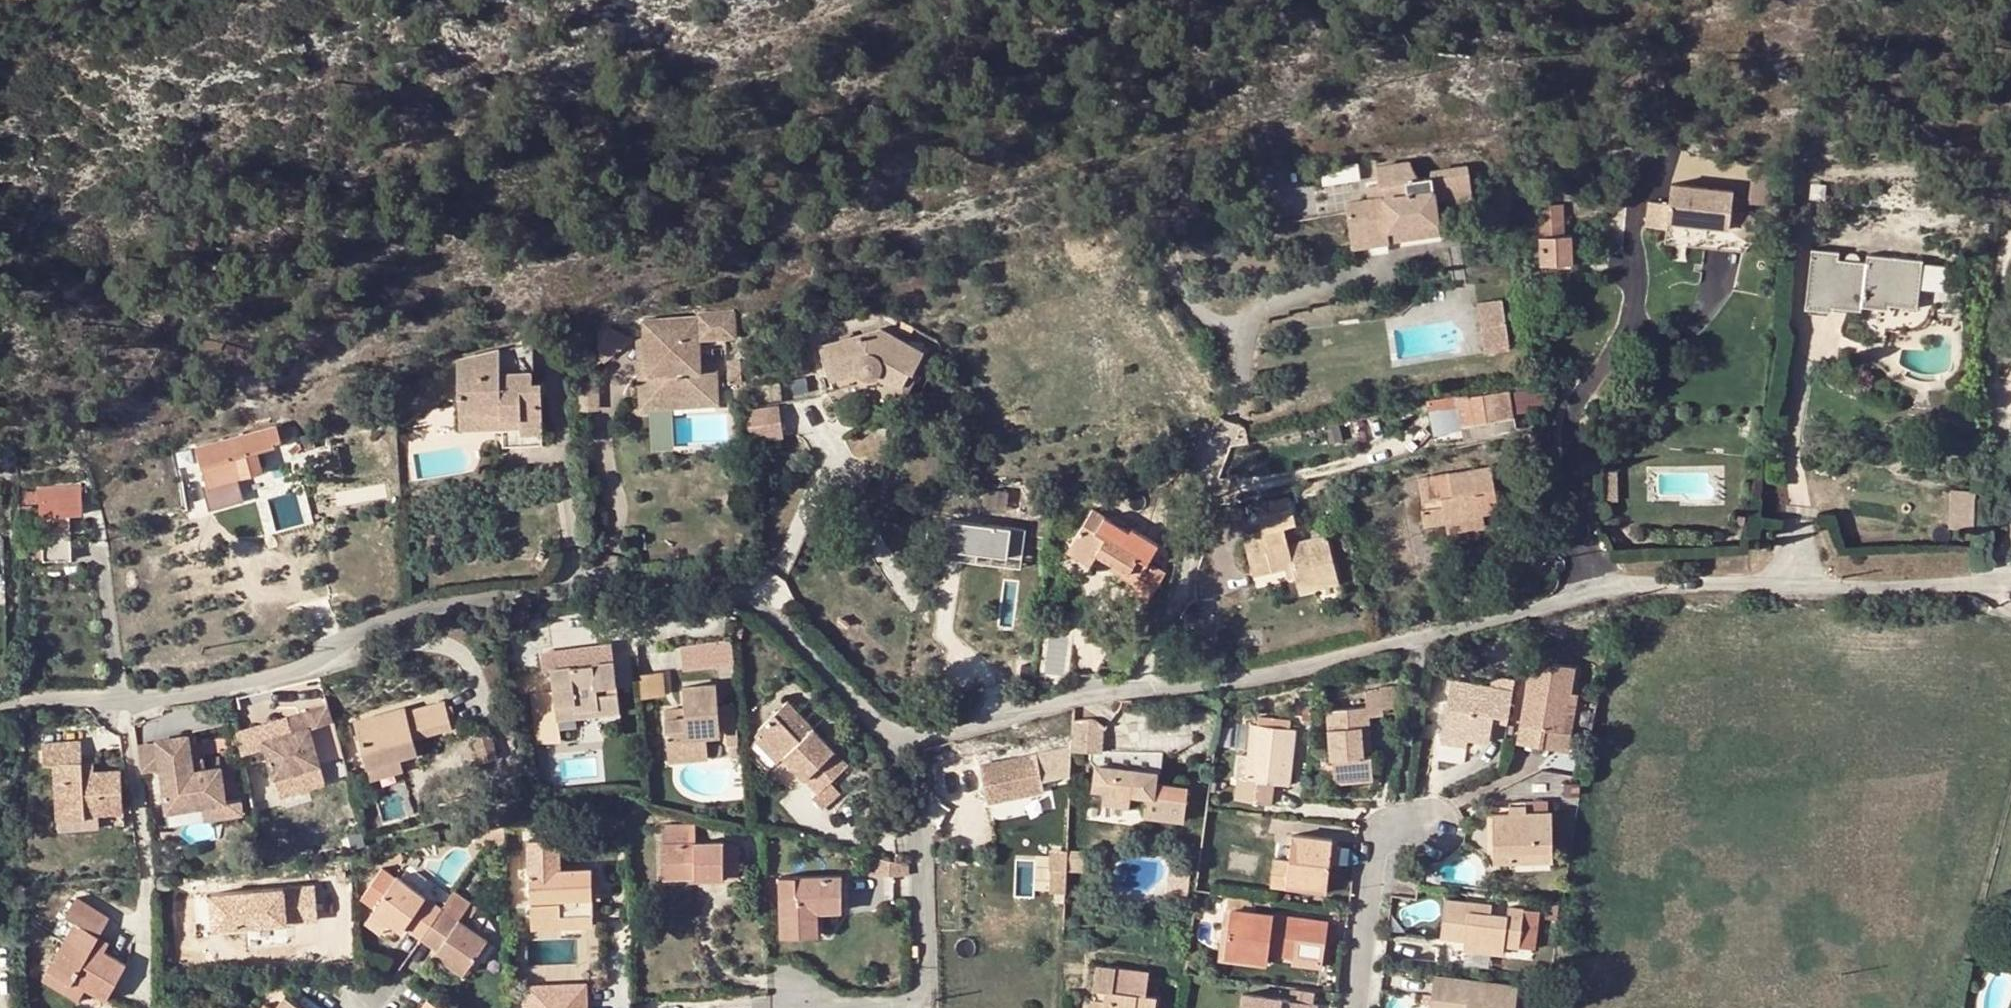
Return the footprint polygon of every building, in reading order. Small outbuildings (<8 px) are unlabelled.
[(1357,163),(1320,168),(1323,186),(1360,181),(1357,163)] [(1785,169),(1752,165),(1748,203),(1781,207),(1785,169)] [(1374,175),(1375,191),(1378,191),(1379,204),(1366,205),(1358,207),(1359,213),(1342,215),(1346,250),(1361,249),(1384,247),(1384,252),(1429,247),(1429,250),(1472,246),(1471,238),(1434,242),(1431,207),(1446,206),(1469,203),(1466,177),(1427,180),(1427,185),(1417,186),(1408,172),(1374,175)] [(1733,190),(1672,183),(1669,204),(1647,202),(1645,222),(1667,225),(1665,242),(1745,252),(1763,225),(1745,213),(1731,211),(1733,190)] [(1378,191),(1375,191),(1366,192),(1366,205),(1379,204),(1378,191)] [(1470,210),(1469,203),(1446,206),(1446,212),(1470,210)] [(1538,205),(1539,224),(1564,223),(1563,204),(1538,205)] [(1359,213),(1358,207),(1342,207),(1342,215),(1359,213)] [(1537,235),(1537,264),(1573,263),(1573,234),(1537,235)] [(1384,247),(1361,249),(1363,256),(1384,252),(1384,247)] [(1917,291),(1919,270),(1920,267),(1865,260),(1864,266),(1856,265),(1855,262),(1855,260),(1853,258),(1852,257),(1848,256),(1846,256),(1844,259),(1843,264),(1834,262),(1835,255),(1808,251),(1800,311),(1827,314),(1828,311),(1856,315),(1857,312),(1885,315),(1886,310),(1914,314),(1917,291)] [(1941,273),(1919,270),(1917,291),(1939,293),(1941,273)] [(1476,302),(1484,352),(1510,348),(1502,298),(1476,302)] [(648,353),(639,354),(641,407),(717,405),(717,356),(702,357),(702,343),(701,318),(647,319),(647,338),(648,353)] [(739,343),(738,318),(701,318),(702,343),(717,343),(739,343)] [(602,335),(604,353),(602,355),(607,361),(638,338),(634,332),(631,334),(615,325),(602,335)] [(821,346),(829,375),(857,367),(858,374),(859,376),(861,378),(866,380),(870,381),(874,379),(876,378),(878,376),(879,375),(901,386),(909,372),(914,374),(923,355),(879,329),(821,346)] [(639,338),(639,354),(648,353),(647,338),(639,338)] [(717,343),(702,343),(702,357),(717,356),(717,343)] [(535,344),(461,361),(462,410),(504,408),(505,424),(506,444),(543,442),(543,383),(535,383),(532,373),(537,373),(535,344)] [(726,361),(728,385),(741,384),(740,360),(726,361)] [(857,367),(829,375),(831,381),(858,374),(857,367)] [(916,376),(914,374),(909,372),(901,386),(879,375),(878,376),(876,378),(885,383),(882,388),(905,399),(916,376)] [(602,381),(580,382),(580,410),(603,410),(602,381)] [(1545,407),(1543,387),(1516,389),(1518,409),(1545,407)] [(1502,396),(1457,403),(1461,424),(1506,417),(1502,396)] [(1452,398),(1426,403),(1428,414),(1454,410),(1452,398)] [(776,407),(747,410),(752,441),(779,437),(776,407)] [(462,410),(462,413),(463,428),(505,424),(504,408),(462,410)] [(652,446),(674,446),(673,408),(652,408),(652,446)] [(1428,414),(1433,437),(1462,433),(1461,424),(1458,409),(1454,410),(1428,414)] [(206,488),(228,482),(243,478),(260,474),(256,454),(275,449),(274,445),(280,442),(279,437),(283,436),(280,428),(196,450),(206,488)] [(294,443),(287,450),(292,455),(299,448),(294,443)] [(312,443),(303,446),(305,453),(314,451),(312,443)] [(1418,479),(1422,500),(1429,500),(1430,507),(1424,508),(1425,523),(1445,520),(1482,514),(1498,512),(1490,467),(1418,479)] [(1617,470),(1601,471),(1601,501),(1618,500),(1617,470)] [(243,478),(228,482),(234,504),(249,500),(243,478)] [(1019,481),(979,489),(984,517),(1025,509),(1019,481)] [(38,501),(39,516),(68,515),(80,514),(79,486),(35,489),(35,501),(38,501)] [(1950,489),(1949,515),(1974,516),(1976,490),(1950,489)] [(1269,515),(1290,510),(1288,500),(1268,505),(1269,515)] [(1429,500),(1422,500),(1424,508),(1430,507),(1429,500)] [(1091,510),(1069,546),(1093,560),(1097,554),(1109,563),(1136,579),(1132,585),(1130,591),(1148,602),(1165,574),(1147,564),(1157,546),(1129,528),(1127,531),(1091,510)] [(1294,525),(1290,510),(1269,515),(1258,518),(1262,533),(1243,537),(1254,576),(1284,569),(1293,567),(1295,576),(1297,585),(1336,574),(1326,536),(1287,546),(1282,528),(1294,525)] [(1482,514),(1445,520),(1447,533),(1484,526),(1482,514)] [(68,515),(39,516),(40,535),(68,535),(68,515)] [(978,558),(978,551),(1025,554),(1026,524),(949,520),(947,556),(978,558)] [(70,537),(42,539),(43,561),(71,559),(70,537)] [(32,539),(33,562),(43,561),(42,539),(32,539)] [(1093,560),(1069,546),(1066,552),(1089,567),(1093,560)] [(1106,569),(1132,585),(1136,579),(1109,563),(1106,569)] [(1293,567),(1284,569),(1286,578),(1295,576),(1293,567)] [(1338,584),(1336,574),(1297,585),(1299,594),(1338,584)] [(735,614),(730,638),(739,639),(740,636),(742,626),(742,619),(737,615),(735,614)] [(722,640),(716,641),(718,665),(724,664),(722,640)] [(716,641),(678,645),(681,669),(718,665),(716,641)] [(549,652),(551,668),(613,660),(612,645),(549,652)] [(1518,742),(1540,746),(1543,728),(1562,731),(1567,701),(1573,666),(1531,659),(1518,742)] [(613,660),(551,668),(553,691),(530,694),(536,741),(559,739),(557,720),(554,704),(573,702),(574,711),(595,709),(597,715),(619,712),(613,660)] [(1442,662),(1432,660),(1430,671),(1440,672),(1442,662)] [(1489,686),(1450,680),(1441,734),(1467,738),(1487,742),(1491,723),(1492,714),(1507,717),(1511,690),(1513,679),(1490,676),(1489,686)] [(683,716),(662,719),(667,761),(690,759),(688,738),(703,736),(718,734),(713,685),(681,690),(682,708),(683,716)] [(1363,692),(1364,706),(1366,718),(1381,716),(1381,708),(1379,690),(1363,692)] [(1379,690),(1381,708),(1392,708),(1391,690),(1379,690)] [(353,721),(367,769),(400,759),(418,753),(414,740),(444,731),(452,729),(453,728),(444,700),(406,711),(404,706),(353,721)] [(1543,728),(1540,746),(1565,749),(1573,702),(1567,701),(1562,731),(1543,728)] [(554,704),(557,720),(597,715),(595,709),(574,711),(573,702),(554,704)] [(756,735),(759,738),(763,734),(783,755),(818,793),(829,782),(846,766),(786,703),(758,730),(760,731),(756,735)] [(327,704),(286,715),(291,732),(263,741),(274,777),(320,763),(309,728),(332,721),(327,704)] [(1366,718),(1364,706),(1326,710),(1330,758),(1332,757),(1333,782),(1371,779),(1368,754),(1358,755),(1358,747),(1368,745),(1366,718)] [(661,710),(662,719),(683,716),(682,708),(661,710)] [(1505,725),(1507,717),(1492,714),(1491,723),(1505,725)] [(1087,717),(1072,718),(1070,747),(1070,751),(1103,752),(1105,725),(1095,719),(1093,717),(1087,717)] [(1250,725),(1247,756),(1244,780),(1236,779),(1234,798),(1260,802),(1263,781),(1272,783),(1288,785),(1293,730),(1250,725)] [(737,727),(725,728),(727,746),(728,745),(729,758),(739,756),(737,727)] [(1217,727),(1214,747),(1226,749),(1229,728),(1217,727)] [(452,729),(444,731),(448,744),(457,740),(452,729)] [(491,733),(473,738),(480,762),(498,757),(491,733)] [(763,734),(759,738),(757,741),(776,761),(783,755),(763,734)] [(1466,747),(1467,738),(1441,734),(1440,742),(1466,747)] [(688,738),(690,759),(705,758),(703,736),(688,738)] [(81,771),(80,761),(78,741),(41,743),(43,764),(52,762),(58,827),(122,824),(119,790),(83,793),(81,771)] [(191,745),(159,750),(162,769),(167,809),(226,802),(222,768),(205,770),(202,770),(194,764),(193,760),(191,745)] [(1368,754),(1368,745),(1358,747),(1358,755),(1368,754)] [(1070,751),(1070,747),(980,766),(988,803),(1041,791),(1039,782),(1068,776),(1070,751)] [(139,752),(142,772),(162,769),(159,750),(139,752)] [(1244,780),(1247,756),(1239,755),(1236,779),(1244,780)] [(204,759),(193,760),(194,764),(202,770),(205,770),(204,759)] [(367,769),(371,780),(404,770),(400,759),(367,769)] [(91,761),(80,761),(81,771),(92,769),(91,761)] [(1095,764),(1093,783),(1105,784),(1102,800),(1152,807),(1150,816),(1183,821),(1187,789),(1156,784),(1157,773),(1095,764)] [(226,802),(167,809),(169,825),(228,818),(243,815),(236,766),(222,768),(226,802)] [(92,769),(81,771),(83,793),(119,790),(117,768),(92,769)] [(1263,781),(1260,802),(1270,803),(1272,783),(1263,781)] [(840,792),(829,782),(818,793),(812,799),(822,809),(840,792)] [(1105,784),(1093,783),(1090,808),(1150,816),(1152,807),(1102,800),(1105,784)] [(1524,812),(1508,812),(1492,812),(1492,861),(1510,861),(1510,867),(1550,866),(1549,811),(1524,812)] [(664,843),(664,869),(694,869),(695,878),(739,877),(739,847),(723,847),(723,842),(696,843),(696,824),(664,824),(664,843)] [(501,830),(473,835),(486,851),(501,830)] [(525,833),(530,937),(561,936),(561,929),(560,919),(593,918),(591,870),(591,860),(555,862),(554,832),(525,833)] [(1327,864),(1329,845),(1330,840),(1290,834),(1287,861),(1272,859),(1269,886),(1284,887),(1285,881),(1325,887),(1327,864)] [(1338,847),(1329,845),(1327,864),(1336,865),(1338,847)] [(1085,850),(1065,849),(1065,850),(1065,858),(1064,870),(1064,871),(1084,871),(1085,850)] [(1047,850),(1047,869),(1048,869),(1064,870),(1065,858),(1065,850),(1047,850)] [(384,857),(385,863),(402,859),(400,852),(384,857)] [(868,855),(869,876),(907,876),(907,864),(868,855)] [(408,928),(424,938),(444,910),(400,880),(384,869),(363,902),(376,911),(372,917),(391,930),(401,938),(405,934),(408,928)] [(694,869),(664,869),(664,878),(695,878),(694,869)] [(1064,870),(1048,869),(1047,892),(1064,893),(1064,871),(1064,870)] [(172,875),(156,876),(158,890),(173,889),(172,875)] [(817,935),(817,912),(817,900),(842,899),(841,876),(796,877),(796,894),(782,895),(783,936),(817,935)] [(1324,894),(1325,887),(1285,881),(1284,887),(1324,894)] [(211,889),(183,892),(187,913),(240,907),(238,886),(211,889)] [(1255,898),(1230,894),(1231,910),(1253,912),(1255,898)] [(90,943),(96,934),(106,916),(74,897),(64,915),(74,922),(43,977),(78,999),(86,987),(106,998),(125,964),(102,950),(90,943)] [(817,900),(817,912),(842,910),(842,899),(817,900)] [(1479,914),(1480,904),(1445,900),(1440,937),(1463,940),(1462,948),(1502,952),(1503,944),(1518,946),(1522,910),(1507,908),(1506,917),(1490,916),(1479,914)] [(1560,902),(1548,900),(1545,918),(1557,920),(1560,902)] [(1491,906),(1480,904),(1479,914),(1490,916),(1491,906)] [(480,911),(473,906),(464,918),(471,923),(480,911)] [(1231,910),(1227,935),(1225,953),(1225,955),(1266,961),(1268,952),(1294,957),(1296,942),(1322,945),(1325,922),(1231,910)] [(1536,912),(1522,910),(1518,946),(1532,948),(1536,912)] [(383,941),(391,930),(372,917),(365,927),(383,941)] [(593,918),(560,919),(561,929),(594,928),(593,918)] [(424,938),(408,928),(405,934),(419,945),(424,938)] [(108,940),(96,934),(90,943),(102,950),(108,940)] [(1225,953),(1227,935),(1213,934),(1210,951),(1225,953)] [(424,938),(419,945),(435,956),(439,949),(424,938)] [(1091,999),(1103,1001),(1102,1007),(1154,1007),(1156,998),(1145,996),(1147,973),(1095,965),(1091,999)] [(1527,975),(1526,989),(1539,990),(1541,977),(1527,975)] [(1432,978),(1429,1007),(1515,1007),(1517,988),(1432,978)] [(180,984),(172,995),(183,1004),(191,992),(180,984)] [(529,1007),(587,1007),(586,991),(529,993),(529,1007)] [(1240,1007),(1315,1007),(1316,1005),(1310,1004),(1312,994),(1287,991),(1286,1001),(1242,994),(1240,1007)] [(284,997),(276,1007),(299,1007),(284,997)] [(1091,999),(1084,998),(1083,1007),(1102,1007),(1103,1001),(1091,999)]
